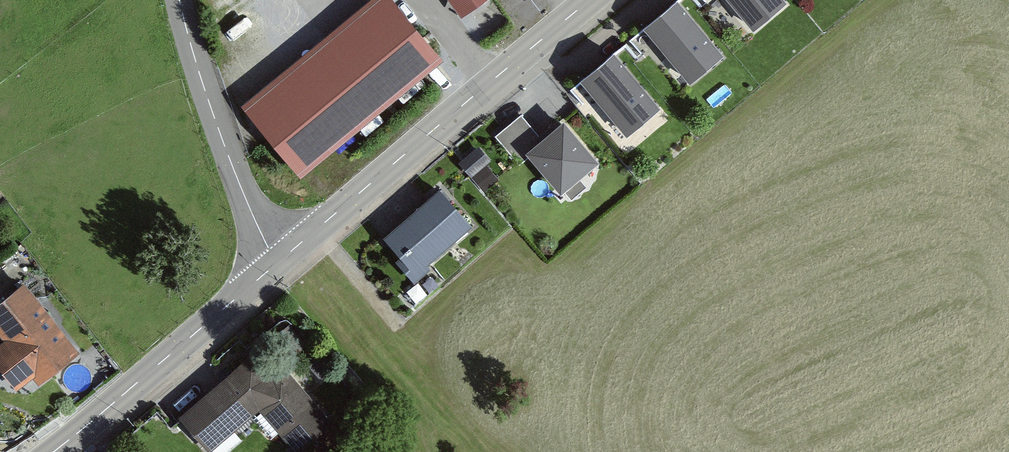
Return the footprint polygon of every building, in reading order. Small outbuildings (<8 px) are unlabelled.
[(250,108),(307,178),(448,63),(397,0),(384,0),(250,108)] [(473,15),(492,0),(461,0),(473,15)] [(781,0),(731,0),(753,27),(783,2),(781,0)] [(720,55),(677,3),(647,29),(690,80),(720,55)] [(656,108),(612,56),(581,81),(625,134),(656,108)] [(594,162),(563,125),(528,154),(560,191),(594,162)] [(484,190),(502,176),(485,153),(467,166),(484,190)] [(481,232),(448,193),(394,238),(427,277),(481,232)] [(34,286),(0,312),(0,325),(14,343),(0,354),(0,366),(21,394),(41,379),(46,387),(87,357),(34,286)] [(338,427),(277,351),(190,422),(214,451),(220,451),(260,419),(287,451),(307,451),(338,427)]
